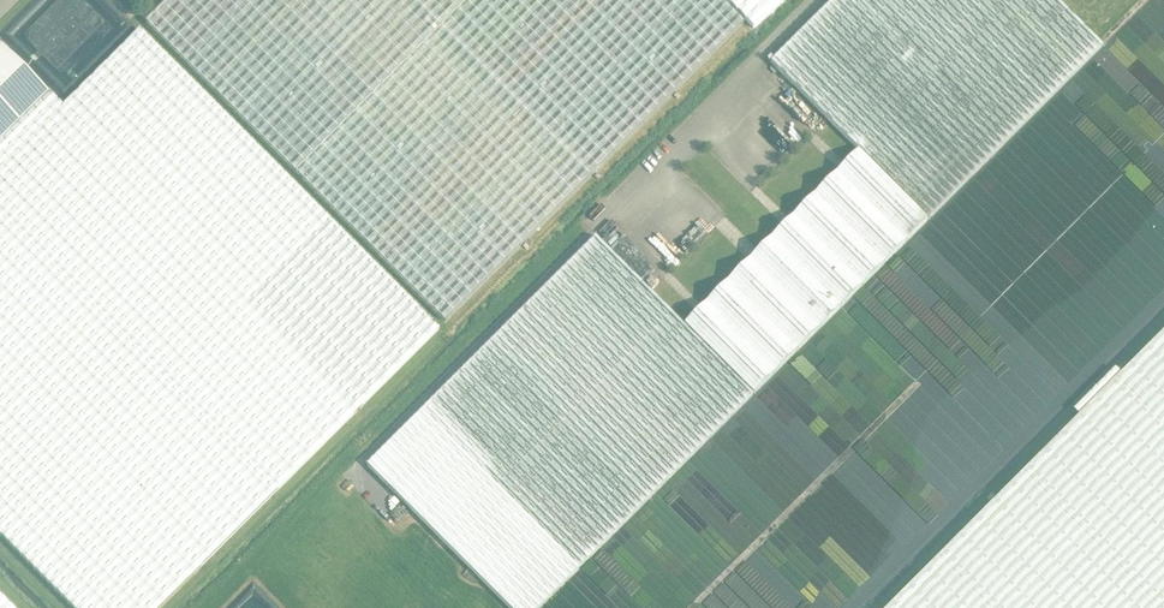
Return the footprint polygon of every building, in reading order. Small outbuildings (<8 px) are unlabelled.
[(146,23),(445,322),(743,24),(719,0),(169,0),(146,23)] [(754,30),(783,0),(724,0),(754,30)] [(755,255),(824,325),(1103,47),(1149,0),(834,0),(771,63),(858,152),(755,255)] [(73,607),(161,607),(439,330),(140,31),(63,107),(49,93),(0,143),(0,535),(73,607)] [(49,93),(49,94),(1,46),(0,48),(0,143),(49,93)] [(755,255),(684,326),(596,238),(367,466),(508,607),(540,607),(824,325),(755,255)] [(890,607),(1163,607),(1163,336),(1119,382),(995,505),(890,607)] [(0,596),(0,607),(12,607),(0,596)]
